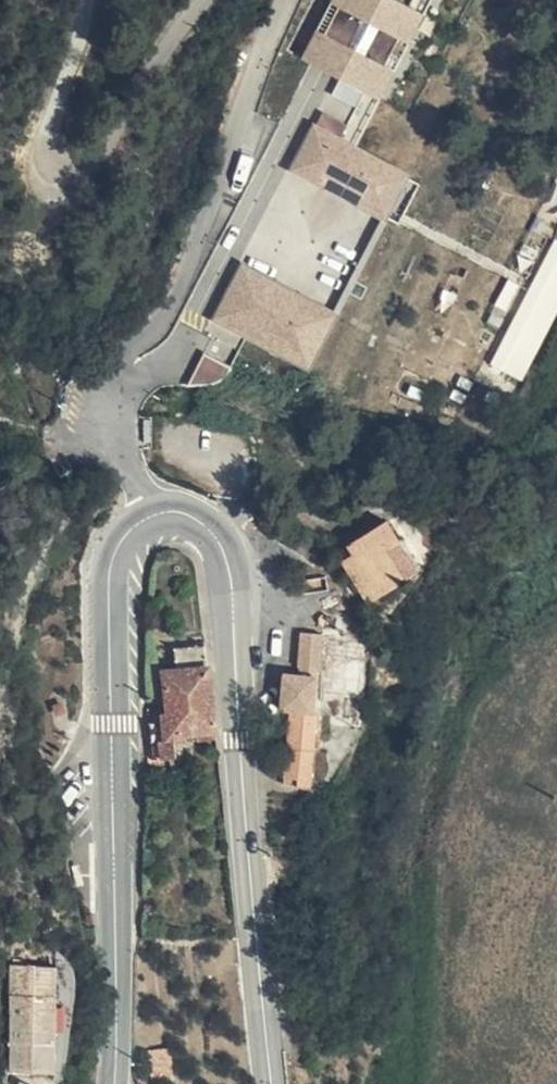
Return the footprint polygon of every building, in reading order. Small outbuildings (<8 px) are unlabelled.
[(323,66),(354,82),(307,173),(362,202),(311,300),(255,271),(229,321),(320,368),(397,220),(401,212),(418,180),(368,153),(448,0),(358,0),(323,66)] [(316,62),(323,66),(358,0),(348,0),(316,62)] [(433,188),(418,180),(401,212),(397,220),(412,228),(433,188)] [(546,288),(556,294),(556,266),(546,288)] [(542,295),(519,338),(548,354),(556,337),(556,302),(542,295)] [(243,370),(216,356),(200,388),(212,388),(219,387),(224,387),(229,385),(233,382),(237,379),(240,376),(243,370)] [(372,546),(361,553),(386,597),(421,577),(403,545),(418,536),(405,515),(366,537),(372,546)] [(403,545),(421,577),(436,568),(418,536),(403,545)] [(366,537),(355,543),(361,553),(372,546),(366,537)] [(313,664),(331,666),(335,667),(339,632),(318,629),(313,664)] [(377,696),(383,647),(383,642),(344,638),(337,692),(358,695),(354,717),(371,720),(375,696),(377,696)] [(191,667),(222,662),(220,640),(188,645),(191,667)] [(177,717),(164,718),(166,743),(190,740),(189,734),(202,733),(201,727),(210,726),(212,737),(230,735),(222,662),(191,667),(180,668),(184,708),(177,709),(177,717)] [(331,666),(313,664),(312,672),(330,675),(331,666)] [(303,708),(296,774),(311,776),(310,782),(322,784),(331,710),(325,710),(330,675),(312,672),(297,670),(293,706),(303,708)] [(191,755),(190,740),(166,743),(168,757),(191,755)] [(296,774),(295,780),(310,782),(311,776),(296,774)] [(22,1076),(65,1078),(69,971),(25,970),(22,1076)] [(158,1041),(161,1074),(183,1071),(180,1038),(158,1041)]
